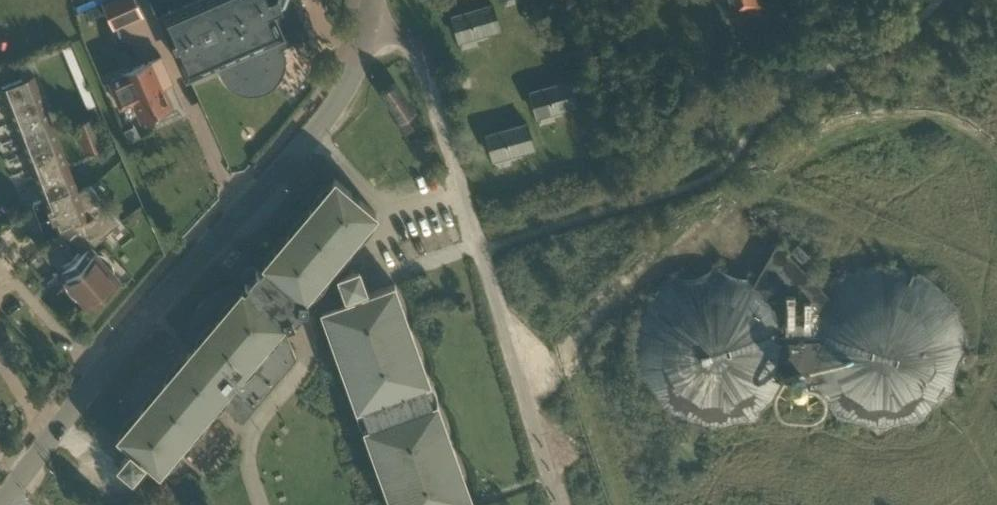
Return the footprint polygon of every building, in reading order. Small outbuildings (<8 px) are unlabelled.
[(102,2),(112,26),(141,13),(135,0),(107,0),(102,2)] [(163,17),(188,75),(216,62),(221,73),(224,79),(228,83),(232,87),(237,90),(242,92),(248,93),(253,93),(259,92),(265,90),(270,88),(274,84),(278,80),(281,75),(283,69),(284,64),(284,58),(283,52),(282,47),(300,39),(308,36),(292,0),(201,0),(163,17)] [(759,3),(758,0),(728,0),(731,11),(759,3)] [(492,3),(452,15),(457,34),(459,41),(465,39),(499,29),(492,3)] [(75,41),(65,44),(81,87),(90,84),(75,41)] [(121,75),(108,81),(120,107),(132,101),(141,121),(145,119),(146,123),(163,116),(161,112),(174,106),(162,79),(170,75),(161,55),(120,73),(121,75)] [(23,79),(2,86),(43,197),(33,200),(37,211),(40,209),(45,223),(52,220),(55,229),(56,233),(53,236),(64,249),(63,251),(50,261),(59,272),(89,305),(119,278),(91,246),(121,220),(103,199),(90,185),(78,189),(50,115),(38,81),(35,74),(23,79)] [(537,116),(577,105),(570,79),(530,91),(537,116)] [(399,121),(415,110),(395,81),(380,92),(399,121)] [(86,152),(104,145),(93,115),(74,122),(86,152)] [(493,159),(534,148),(526,122),(486,134),(493,159)] [(185,337),(194,345),(118,435),(135,450),(133,452),(130,449),(118,462),(132,474),(143,461),(139,457),(142,455),(159,470),(183,442),(187,446),(192,444),(194,443),(197,441),(199,439),(201,438),(204,434),(205,433),(207,430),(208,428),(209,426),(210,423),(211,421),(211,419),(211,417),(207,413),(219,399),(243,420),(296,358),(284,327),(295,323),(294,319),(297,318),(302,312),(303,309),(306,309),(307,305),(320,307),(391,504),(468,504),(466,501),(472,499),(394,283),(361,295),(359,289),(365,287),(358,267),(349,270),(345,258),(357,243),(353,240),(376,213),(335,178),(264,262),(265,263),(260,269),(256,267),(253,264),(249,266),(242,274),(241,277),(245,280),(244,280),(248,283),(243,289),(242,288),(241,288),(232,281),(228,282),(223,284),(219,286),(217,287),(213,289),(210,292),(206,294),(202,298),(200,301),(198,304),(196,306),(193,311),(191,315),(189,321),(188,323),(187,326),(186,330),(186,333),(185,337)] [(50,261),(63,249),(53,237),(39,249),(50,261)] [(713,267),(668,280),(665,311),(676,307),(680,320),(674,322),(681,330),(664,328),(655,335),(671,337),(713,386),(714,381),(780,362),(786,311),(790,326),(803,327),(824,308),(820,342),(848,345),(826,364),(839,406),(894,413),(895,405),(921,383),(927,401),(958,392),(965,328),(915,269),(858,263),(828,289),(787,241),(752,271),(713,267)]
